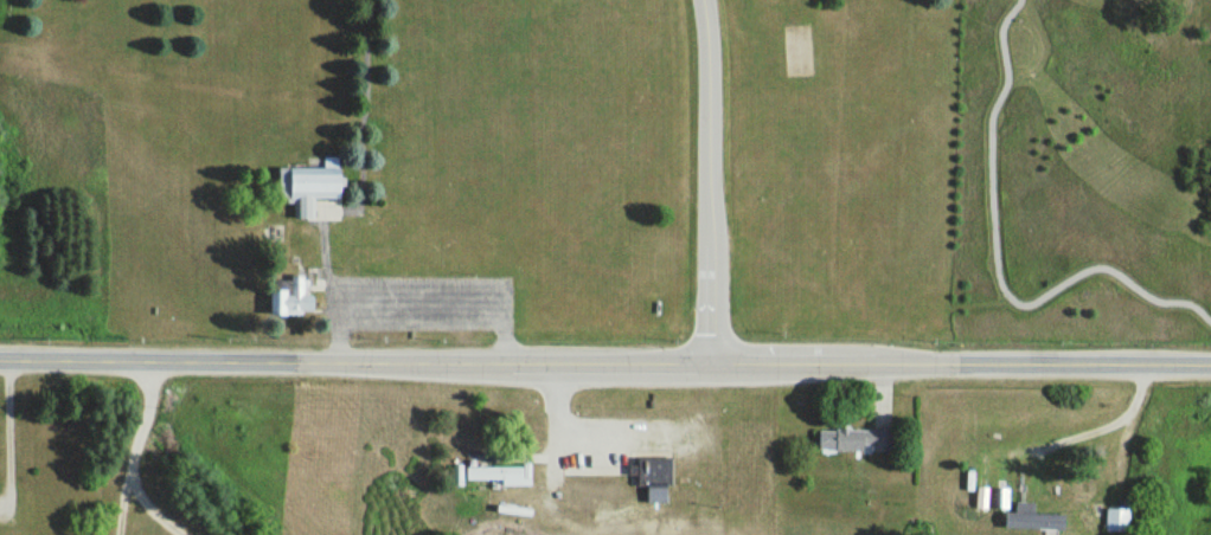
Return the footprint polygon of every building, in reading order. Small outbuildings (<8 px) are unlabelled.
[(331,168),(273,169),(274,196),(291,196),(293,213),(307,213),(307,196),(332,196),(331,168)] [(268,315),(308,316),(309,277),(288,277),(288,291),(268,291),(268,315)] [(892,430),(818,430),(818,452),(892,452),(892,430)] [(634,456),(666,456),(667,479),(634,479),(634,456)] [(464,481),(522,481),(522,468),(464,468),(464,481)] [(1033,503),(1015,503),(1015,513),(1003,513),(1003,530),(1062,530),(1062,514),(1032,514),(1033,503)] [(1127,509),(1104,509),(1104,533),(1127,533),(1127,509)]
